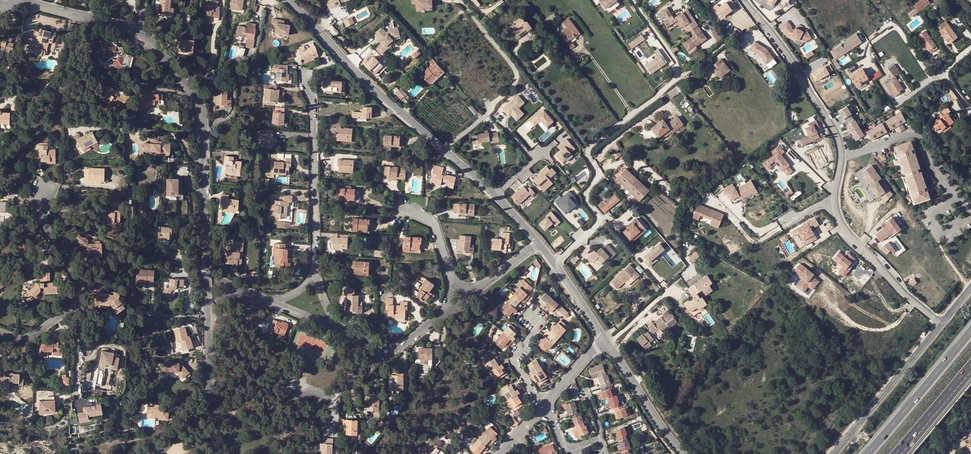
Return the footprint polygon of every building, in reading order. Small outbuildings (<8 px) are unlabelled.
[(160,1),(159,11),(162,12),(165,12),(164,14),(173,15),(174,7),(169,7),(170,0),(160,0),(160,1)] [(219,5),(220,0),(209,0),(208,7),(207,7),(207,11),(206,10),(205,17),(209,18),(210,14),(214,14),(214,16),(220,16),(220,9),(219,9),(219,5)] [(230,8),(242,10),(243,0),(231,0),(230,8)] [(416,4),(416,7),(417,11),(421,11),(420,7),(424,7),(432,7),(432,0),(412,0),(412,4),(416,4)] [(605,9),(617,0),(599,0),(605,9)] [(717,5),(714,7),(727,25),(742,14),(731,0),(727,3),(726,2),(719,8),(717,5)] [(928,0),(922,0),(914,5),(918,12),(930,3),(928,0)] [(667,7),(661,11),(664,17),(670,13),(667,7)] [(917,13),(914,10),(906,15),(909,19),(917,13)] [(685,40),(691,49),(707,39),(688,11),(684,14),(683,12),(674,18),(672,16),(670,13),(664,17),(666,20),(663,22),(667,28),(676,21),(678,20),(687,33),(689,36),(685,40)] [(553,13),(544,20),(548,24),(557,18),(553,13)] [(526,29),(528,31),(532,28),(527,21),(526,22),(522,17),(509,27),(517,36),(526,29)] [(281,20),(273,18),(272,26),(277,27),(276,32),(289,35),(291,25),(284,24),(281,23),(281,20)] [(579,32),(569,19),(563,23),(566,28),(563,30),(566,35),(562,38),(571,50),(575,47),(570,40),(579,32)] [(678,20),(676,21),(685,34),(687,33),(678,20)] [(787,21),(779,26),(785,34),(787,36),(787,34),(795,38),(803,42),(807,40),(806,38),(810,36),(806,29),(802,31),(801,31),(796,28),(795,28),(794,30),(790,28),(791,27),(787,21)] [(941,29),(948,25),(945,21),(939,26),(941,29)] [(239,29),(238,35),(247,37),(249,37),(249,41),(253,41),(254,38),(256,28),(255,28),(246,26),(240,25),(239,29)] [(953,34),(954,33),(948,25),(941,29),(939,31),(948,44),(956,38),(953,34)] [(49,38),(50,34),(51,32),(40,28),(39,31),(37,31),(36,35),(37,35),(39,36),(36,44),(34,50),(38,52),(38,53),(39,53),(39,54),(40,55),(41,55),(42,55),(43,55),(44,53),(45,52),(45,51),(44,50),(43,49),(46,41),(49,42),(51,43),(52,39),(49,38)] [(390,44),(393,41),(400,40),(397,29),(390,30),(386,34),(382,29),(375,36),(382,43),(376,49),(381,55),(387,49),(386,48),(390,44)] [(518,38),(528,31),(526,29),(517,36),(518,38)] [(922,49),(925,47),(932,42),(925,31),(918,36),(920,40),(922,42),(919,45),(922,49)] [(722,38),(718,32),(717,33),(714,36),(718,41),(722,38)] [(0,39),(0,45),(5,46),(4,52),(9,53),(10,50),(12,50),(13,47),(12,47),(13,43),(11,42),(13,35),(8,34),(6,41),(0,39)] [(642,35),(629,44),(632,48),(645,39),(642,35)] [(860,41),(856,35),(831,51),(834,56),(835,58),(860,41)] [(249,37),(247,37),(246,47),(253,48),(255,38),(254,38),(253,41),(249,41),(249,37)] [(178,38),(177,42),(178,42),(178,45),(178,49),(192,50),(193,40),(189,39),(178,38)] [(107,42),(102,41),(99,53),(103,54),(102,56),(109,58),(111,52),(118,54),(116,60),(112,59),(111,65),(114,66),(113,68),(121,71),(121,68),(125,69),(129,59),(128,58),(128,57),(124,56),(124,57),(123,56),(121,52),(122,52),(123,52),(123,51),(123,50),(123,49),(122,48),(121,48),(120,49),(119,47),(117,48),(118,45),(115,44),(115,42),(108,40),(107,42)] [(691,49),(685,40),(681,42),(688,51),(691,49)] [(766,49),(755,41),(750,50),(760,56),(766,64),(773,59),(766,49)] [(932,42),(925,47),(928,50),(935,45),(932,42)] [(304,60),(314,57),(318,55),(315,46),(307,48),(306,45),(298,47),(301,55),(302,54),(303,57),(304,60)] [(415,58),(421,53),(417,49),(411,55),(415,58)] [(658,56),(646,65),(652,73),(668,62),(659,49),(655,52),(658,56)] [(291,50),(285,52),(288,59),(294,57),(291,50)] [(552,63),(556,60),(549,52),(546,55),(552,63)] [(389,66),(375,54),(366,65),(379,76),(389,66)] [(835,58),(834,56),(829,59),(835,69),(840,66),(835,58)] [(721,59),(710,68),(712,72),(714,70),(718,75),(720,78),(730,70),(728,67),(721,59)] [(777,63),(773,59),(766,64),(769,68),(777,63)] [(438,78),(444,72),(434,60),(430,63),(433,66),(429,69),(428,68),(421,75),(429,84),(436,77),(438,78)] [(287,73),(287,64),(282,64),(278,64),(278,68),(276,68),(276,70),(276,80),(286,81),(286,80),(287,73)] [(812,73),(816,81),(829,74),(829,73),(833,71),(829,64),(812,73)] [(888,68),(893,76),(894,75),(899,72),(894,64),(888,68)] [(868,78),(862,69),(850,76),(856,87),(861,84),(860,83),(864,80),(868,78)] [(871,75),(874,81),(883,76),(881,70),(871,75)] [(325,90),(326,90),(333,91),(341,92),(342,81),(330,80),(330,76),(324,75),(323,80),(326,80),(326,85),(325,90)] [(903,89),(894,75),(893,76),(888,79),(890,81),(885,85),(893,97),(900,93),(899,91),(903,89)] [(436,77),(429,84),(431,85),(438,78),(436,77)] [(276,89),(277,85),(267,84),(267,88),(265,88),(264,101),(276,101),(276,89)] [(114,89),(108,85),(106,88),(109,89),(107,91),(105,89),(101,95),(106,98),(105,99),(109,102),(111,100),(118,105),(121,100),(123,98),(120,96),(115,93),(114,96),(111,93),(114,89)] [(681,91),(677,86),(667,93),(671,99),(681,91)] [(217,88),(217,92),(216,104),(220,104),(223,104),(223,106),(231,107),(231,99),(227,99),(227,97),(227,89),(217,88)] [(400,88),(399,90),(405,97),(408,100),(410,98),(400,88)] [(957,99),(950,88),(947,91),(954,101),(957,99)] [(159,99),(162,99),(162,93),(151,94),(151,95),(149,95),(148,95),(146,95),(146,90),(139,90),(139,96),(140,96),(141,103),(141,106),(144,106),(150,106),(149,104),(159,103),(159,99)] [(405,97),(399,90),(395,94),(401,99),(404,97),(405,98),(405,97)] [(123,91),(120,96),(123,98),(121,100),(125,103),(130,96),(123,91)] [(507,114),(509,112),(511,115),(514,117),(521,111),(519,109),(525,103),(518,96),(503,110),(507,114)] [(283,116),(284,107),(276,107),(275,107),(275,110),(273,110),(272,123),(283,123),(283,116)] [(353,111),(352,117),(372,118),(372,113),(372,107),(364,107),(364,112),(353,111)] [(853,117),(847,107),(838,112),(844,122),(853,117)] [(949,125),(953,123),(947,114),(950,111),(947,107),(940,112),(941,114),(938,117),(939,119),(932,124),(932,125),(936,130),(935,131),(938,134),(942,131),(942,130),(949,125)] [(9,123),(9,112),(1,112),(1,111),(0,110),(0,123),(9,123)] [(521,111),(514,117),(517,121),(524,115),(521,111)] [(554,121),(545,111),(538,117),(537,116),(531,121),(535,126),(541,120),(547,127),(554,121)] [(901,112),(893,116),(901,131),(905,129),(901,123),(906,121),(901,112)] [(651,128),(658,138),(670,129),(672,132),(683,125),(677,116),(672,120),(673,122),(668,126),(666,124),(663,120),(651,128)] [(893,116),(886,121),(889,127),(890,129),(895,127),(898,133),(901,131),(893,116)] [(859,128),(853,117),(844,122),(851,133),(859,128)] [(818,127),(815,120),(808,124),(809,126),(805,129),(808,136),(811,141),(819,137),(814,129),(818,127)] [(531,121),(525,126),(529,131),(535,126),(531,121)] [(886,121),(874,127),(879,136),(887,131),(886,129),(889,127),(886,121)] [(331,130),(336,130),(338,130),(337,133),(337,138),(352,139),(352,128),(341,127),(341,122),(331,122),(331,130)] [(951,128),(949,125),(942,130),(942,131),(944,133),(951,128)] [(874,127),(863,134),(864,135),(866,139),(866,141),(872,140),(879,136),(874,127)] [(863,134),(859,128),(851,133),(855,140),(854,141),(856,148),(860,146),(859,142),(858,139),(861,137),(864,135),(863,134)] [(272,137),(272,130),(266,129),(265,129),(265,133),(256,132),(255,143),(260,144),(270,144),(270,140),(270,137),(272,137)] [(670,129),(658,138),(661,141),(672,132),(670,129)] [(92,131),(81,137),(79,133),(72,137),(77,147),(80,145),(82,149),(98,141),(92,131)] [(476,135),(472,136),(473,145),(478,144),(478,142),(489,141),(489,140),(494,139),(494,143),(499,142),(498,132),(489,133),(489,132),(488,132),(484,133),(476,134),(476,135)] [(391,144),(391,145),(399,145),(400,135),(385,134),(384,144),(391,144)] [(808,143),(805,137),(798,141),(801,147),(808,143)] [(160,143),(144,143),(144,151),(170,152),(170,141),(161,140),(160,143)] [(558,148),(561,151),(570,143),(567,140),(558,148)] [(910,141),(895,146),(904,173),(918,169),(915,161),(917,161),(914,153),(913,153),(911,149),(913,149),(910,141)] [(575,149),(570,143),(561,151),(556,155),(563,163),(566,160),(565,159),(575,149)] [(50,161),(50,163),(56,163),(56,149),(48,148),(48,144),(39,144),(39,153),(41,153),(41,154),(41,155),(41,161),(50,161)] [(784,153),(778,146),(771,153),(774,156),(763,165),(767,171),(775,164),(782,172),(783,171),(788,167),(789,166),(781,156),(784,153)] [(616,159),(623,155),(620,149),(613,153),(616,159)] [(224,155),(224,159),(227,160),(226,165),(225,165),(225,170),(234,171),(233,174),(239,175),(241,160),(232,159),(232,156),(224,155)] [(288,166),(290,166),(291,158),(283,158),(283,161),(274,161),(273,172),(278,173),(288,173),(288,169),(288,166)] [(338,159),(337,163),(339,163),(339,166),(339,169),(353,170),(354,160),(338,159)] [(437,173),(434,183),(440,184),(441,180),(449,182),(448,186),(453,187),(456,176),(446,174),(446,175),(442,174),(444,167),(439,166),(439,164),(434,163),(432,172),(433,173),(437,173)] [(885,202),(892,195),(889,189),(885,192),(877,181),(881,178),(871,165),(863,171),(866,175),(865,176),(863,177),(867,183),(869,182),(871,185),(870,186),(877,197),(880,195),(885,202)] [(389,175),(389,176),(397,176),(397,178),(405,178),(406,167),(385,166),(384,175),(389,175)] [(540,174),(540,175),(542,176),(539,179),(537,177),(533,181),(541,189),(550,181),(549,179),(556,173),(552,169),(550,171),(547,167),(540,174)] [(792,172),(788,167),(783,171),(787,176),(792,172)] [(104,168),(88,168),(88,179),(104,180),(104,168)] [(649,190),(626,169),(616,179),(639,201),(649,190)] [(921,180),(919,172),(905,177),(914,203),(929,198),(927,191),(920,193),(919,189),(925,187),(923,179),(921,180)] [(167,178),(167,195),(178,195),(178,178),(167,178)] [(550,181),(541,189),(544,192),(553,184),(550,181)] [(726,194),(733,205),(752,194),(753,196),(758,193),(752,184),(748,186),(747,184),(736,191),(734,189),(726,194)] [(339,200),(345,200),(345,198),(348,199),(350,199),(354,199),(355,188),(339,187),(339,200)] [(516,193),(512,198),(519,205),(531,194),(532,196),(535,194),(530,188),(527,190),(524,187),(517,192),(518,193),(517,194),(516,193)] [(791,188),(785,193),(788,197),(794,192),(791,188)] [(559,206),(562,204),(569,211),(576,205),(573,202),(576,199),(569,192),(556,203),(559,206)] [(620,200),(614,192),(599,205),(605,212),(620,200)] [(221,193),(220,202),(222,202),(222,205),(222,209),(233,210),(238,210),(239,199),(230,198),(230,194),(221,193)] [(286,205),(289,205),(289,201),(292,201),(292,195),(283,194),(283,201),(272,200),(271,205),(272,205),(274,205),(274,208),(274,212),(276,212),(276,219),(280,219),(281,216),(286,217),(287,208),(286,208),(286,205)] [(459,211),(459,212),(466,212),(466,214),(474,214),(474,204),(452,202),(451,210),(454,210),(454,211),(459,211)] [(569,211),(562,204),(559,206),(566,214),(569,211)] [(697,206),(692,220),(698,222),(700,217),(711,221),(710,226),(718,229),(723,216),(697,206)] [(111,209),(111,212),(111,213),(109,213),(109,211),(104,211),(103,220),(108,221),(108,222),(115,222),(115,223),(120,223),(121,210),(111,209)] [(557,218),(551,212),(546,217),(547,218),(540,224),(545,231),(553,224),(555,222),(554,221),(557,218)] [(883,228),(876,234),(881,241),(893,232),(894,234),(901,229),(891,217),(885,222),(888,225),(883,228)] [(353,228),(367,229),(368,224),(370,225),(370,219),(354,218),(353,228)] [(638,218),(633,222),(635,223),(630,227),(625,231),(631,239),(646,227),(638,218)] [(816,218),(795,229),(797,234),(799,233),(806,245),(817,239),(812,229),(819,225),(816,218)] [(172,228),(155,226),(154,237),(163,237),(163,239),(163,244),(169,245),(170,234),(171,234),(172,228)] [(648,229),(646,227),(631,239),(633,241),(648,229)] [(78,242),(79,241),(83,237),(76,231),(71,236),(78,242)] [(492,248),(499,249),(506,249),(507,245),(507,243),(509,243),(509,233),(502,232),(502,238),(493,238),(492,248)] [(340,233),(332,233),(331,241),(333,241),(333,243),(333,247),(343,247),(352,248),(352,242),(348,242),(348,238),(340,237),(340,233)] [(799,233),(797,234),(804,246),(806,245),(799,233)] [(785,234),(778,238),(781,242),(787,238),(785,234)] [(460,235),(460,239),(459,249),(463,249),(465,249),(465,251),(473,252),(474,245),(470,244),(471,236),(460,235)] [(85,236),(83,237),(79,241),(83,245),(86,244),(88,244),(88,243),(88,239),(85,236)] [(404,250),(410,250),(410,246),(420,247),(420,243),(420,240),(421,241),(422,237),(405,236),(404,250)] [(233,240),(232,245),(239,246),(238,251),(240,252),(239,259),(238,259),(237,264),(241,264),(244,241),(233,240)] [(86,246),(82,246),(83,254),(91,254),(91,252),(97,252),(97,255),(103,255),(102,243),(100,243),(97,243),(97,241),(95,241),(95,243),(88,244),(86,244),(86,246)] [(894,248),(889,241),(880,248),(887,253),(894,248)] [(274,243),(273,253),(276,253),(276,255),(275,255),(274,262),(276,262),(279,262),(279,267),(288,267),(288,262),(287,262),(287,258),(288,248),(285,248),(285,244),(274,243)] [(607,244),(602,248),(609,256),(611,258),(616,254),(607,244)] [(239,246),(232,245),(227,245),(226,250),(224,250),(223,256),(224,256),(224,262),(237,264),(238,259),(239,259),(240,252),(238,251),(239,246)] [(666,251),(660,245),(646,258),(648,260),(644,263),(649,269),(654,265),(653,263),(666,251)] [(609,256),(602,248),(601,247),(596,252),(596,251),(595,251),(594,251),(593,251),(589,255),(594,261),(595,261),(597,258),(602,263),(609,256)] [(701,255),(696,250),(689,258),(693,262),(697,259),(701,255)] [(861,264),(847,253),(844,257),(839,253),(835,258),(839,261),(838,262),(845,268),(849,272),(846,276),(845,277),(850,282),(855,276),(852,274),(857,268),(861,264)] [(579,258),(577,255),(571,261),(574,264),(579,258)] [(533,262),(540,270),(542,265),(539,262),(537,259),(533,262)] [(355,267),(354,271),(369,272),(370,262),(353,261),(353,267),(355,267)] [(640,275),(630,264),(611,282),(618,289),(625,282),(628,286),(640,275)] [(154,270),(137,268),(136,281),(146,282),(147,280),(154,280),(154,270)] [(811,272),(806,268),(800,276),(802,278),(798,282),(806,288),(808,286),(812,290),(819,281),(812,276),(809,273),(811,272)] [(30,302),(35,297),(41,290),(57,290),(59,290),(59,282),(49,282),(49,272),(43,272),(43,282),(40,282),(37,282),(24,297),(30,302)] [(709,285),(712,283),(707,275),(702,279),(704,280),(701,282),(699,280),(688,289),(693,296),(695,299),(693,300),(692,299),(688,302),(687,301),(684,303),(690,312),(697,307),(705,302),(702,297),(700,298),(699,295),(698,296),(696,294),(702,290),(704,292),(711,287),(709,285)] [(162,294),(171,299),(174,295),(170,292),(172,289),(174,288),(176,288),(178,289),(180,285),(183,285),(183,279),(169,278),(168,283),(172,283),(169,287),(166,286),(162,294)] [(434,284),(426,278),(422,284),(423,285),(418,292),(419,293),(417,296),(428,304),(434,295),(429,291),(434,284)] [(521,283),(522,284),(529,290),(531,287),(523,280),(521,283)] [(798,282),(796,285),(804,292),(806,288),(798,282)] [(521,300),(524,302),(527,299),(525,297),(528,294),(530,291),(529,290),(522,284),(514,293),(521,300)] [(348,295),(348,303),(348,311),(351,311),(354,311),(354,312),(362,313),(362,304),(358,304),(359,295),(354,295),(354,289),(345,289),(345,295),(348,295)] [(97,291),(95,304),(101,305),(101,301),(110,302),(111,303),(118,313),(125,307),(119,299),(120,294),(119,292),(118,291),(117,291),(116,291),(115,291),(114,291),(114,292),(113,294),(111,294),(97,291)] [(540,305),(543,308),(552,298),(546,292),(544,294),(543,292),(537,298),(542,303),(540,305)] [(510,298),(508,300),(518,309),(522,305),(519,302),(521,300),(514,293),(510,298)] [(552,298),(543,308),(546,311),(548,308),(554,313),(556,312),(561,306),(552,298)] [(518,309),(508,300),(502,306),(504,308),(502,310),(508,316),(513,311),(515,313),(518,309)] [(393,304),(388,304),(388,315),(394,315),(405,315),(405,311),(405,309),(407,309),(408,301),(400,301),(400,304),(393,304)] [(263,309),(249,303),(245,313),(259,319),(263,309)] [(569,313),(561,306),(556,312),(561,316),(562,315),(568,313),(569,313)] [(665,317),(663,319),(666,323),(668,326),(670,328),(677,322),(673,318),(675,317),(668,309),(662,314),(665,317)] [(259,319),(245,313),(243,318),(251,321),(251,319),(258,322),(259,319)] [(650,329),(653,333),(659,328),(661,331),(668,326),(666,323),(663,319),(661,317),(653,323),(651,325),(649,326),(648,327),(650,329)] [(288,325),(281,322),(273,319),(271,325),(272,326),(274,326),(273,330),(273,331),(284,335),(288,325)] [(553,323),(550,327),(552,328),(554,330),(560,335),(568,326),(561,320),(556,325),(553,323)] [(509,326),(503,332),(513,340),(516,337),(514,336),(518,330),(512,325),(510,327),(509,326)] [(174,330),(177,342),(180,341),(183,350),(193,347),(190,337),(188,338),(187,336),(185,327),(174,330)] [(549,329),(544,334),(554,343),(555,341),(560,335),(554,330),(552,332),(550,330),(549,329)] [(653,338),(651,335),(648,331),(643,335),(642,334),(636,339),(642,345),(647,341),(649,342),(653,338)] [(48,357),(48,354),(48,350),(53,351),(53,352),(62,353),(63,345),(58,345),(59,340),(62,341),(62,333),(55,332),(55,338),(53,338),(53,343),(41,342),(40,356),(48,357)] [(513,340),(503,332),(495,341),(502,347),(505,344),(508,341),(510,343),(513,340)] [(554,343),(544,334),(542,337),(544,339),(539,344),(545,350),(547,347),(548,349),(552,345),(554,343)] [(647,341),(642,345),(645,349),(651,344),(649,342),(647,341)] [(421,358),(422,358),(427,358),(428,358),(433,358),(433,357),(437,357),(437,348),(421,348),(421,358)] [(102,350),(100,362),(106,363),(112,364),(112,368),(117,369),(119,357),(113,356),(114,352),(102,350)] [(486,359),(493,355),(492,353),(490,354),(488,351),(483,355),(486,359)] [(484,360),(491,370),(502,363),(500,360),(497,362),(494,357),(493,355),(486,359),(484,360)] [(538,372),(543,369),(536,359),(528,364),(532,371),(529,372),(532,376),(538,372)] [(2,375),(2,381),(1,388),(9,388),(9,379),(10,376),(5,376),(5,361),(0,360),(0,375),(2,375)] [(164,373),(170,370),(176,371),(179,371),(179,366),(186,375),(189,372),(182,364),(179,364),(179,362),(169,362),(168,362),(160,366),(164,373)] [(502,363),(491,370),(495,377),(496,376),(497,378),(498,379),(505,374),(502,368),(504,367),(502,363)] [(609,385),(611,384),(608,374),(606,375),(602,364),(589,369),(593,378),(598,377),(600,376),(602,383),(601,384),(602,387),(605,386),(609,385)] [(179,371),(176,371),(182,378),(186,375),(179,366),(179,371)] [(547,376),(543,369),(538,372),(532,376),(534,379),(536,378),(538,380),(540,383),(547,380),(545,377),(547,376)] [(393,374),(393,389),(403,389),(403,372),(399,372),(399,374),(396,374),(393,374)] [(14,373),(14,376),(13,380),(13,381),(23,382),(24,376),(20,376),(20,373),(14,373)] [(504,393),(508,399),(515,395),(519,392),(517,389),(515,390),(511,385),(509,386),(505,388),(504,389),(505,392),(504,393)] [(605,386),(602,387),(601,388),(602,392),(601,392),(602,396),(603,395),(605,399),(606,398),(608,397),(613,396),(611,388),(610,389),(609,385),(605,386)] [(515,395),(508,399),(515,409),(523,404),(519,398),(522,396),(519,392),(515,395)] [(369,395),(368,410),(379,410),(379,394),(375,394),(375,395),(372,395),(369,395)] [(613,396),(608,397),(610,401),(609,402),(611,409),(614,408),(616,407),(622,405),(621,401),(619,402),(618,398),(617,394),(613,396)] [(55,400),(39,401),(40,413),(55,412),(55,400)] [(578,412),(580,411),(578,406),(577,406),(575,401),(566,404),(568,408),(567,408),(569,415),(572,414),(577,412),(578,412)] [(83,407),(84,411),(78,413),(80,421),(89,419),(88,415),(103,412),(101,404),(83,407)] [(153,415),(156,416),(159,416),(159,418),(169,418),(169,411),(164,411),(164,405),(160,405),(160,404),(153,404),(153,406),(148,406),(147,413),(153,413),(153,415)] [(623,408),(622,405),(616,407),(617,411),(620,418),(628,415),(625,407),(623,408)] [(574,421),(576,425),(584,422),(581,415),(579,416),(578,412),(577,412),(572,414),(574,418),(572,418),(573,421),(574,421)] [(357,419),(347,419),(346,426),(346,434),(357,434),(357,419)] [(491,427),(493,424),(489,420),(485,425),(485,427),(487,429),(490,426),(491,427)] [(584,422),(576,425),(577,429),(578,431),(579,431),(581,435),(589,432),(586,425),(585,425),(584,422)] [(487,429),(485,432),(495,441),(497,438),(495,436),(499,430),(493,424),(491,427),(490,426),(487,429)] [(627,434),(626,431),(625,427),(616,430),(617,434),(619,440),(623,439),(627,437),(629,437),(628,433),(627,434)] [(578,431),(577,429),(572,430),(575,438),(581,436),(581,435),(579,431),(578,431)] [(495,441),(485,432),(480,436),(478,439),(485,445),(487,443),(490,445),(495,441)] [(621,448),(623,452),(624,451),(630,449),(628,445),(629,445),(627,437),(623,439),(619,440),(620,444),(619,445),(620,448),(621,448)] [(333,438),(324,438),(324,443),(320,442),(320,450),(322,450),(322,453),(332,453),(333,438)] [(488,448),(485,445),(478,439),(470,448),(477,453),(478,453),(483,449),(485,451),(488,448)] [(557,452),(556,452),(554,447),(553,444),(540,448),(542,453),(558,453),(557,452)]
